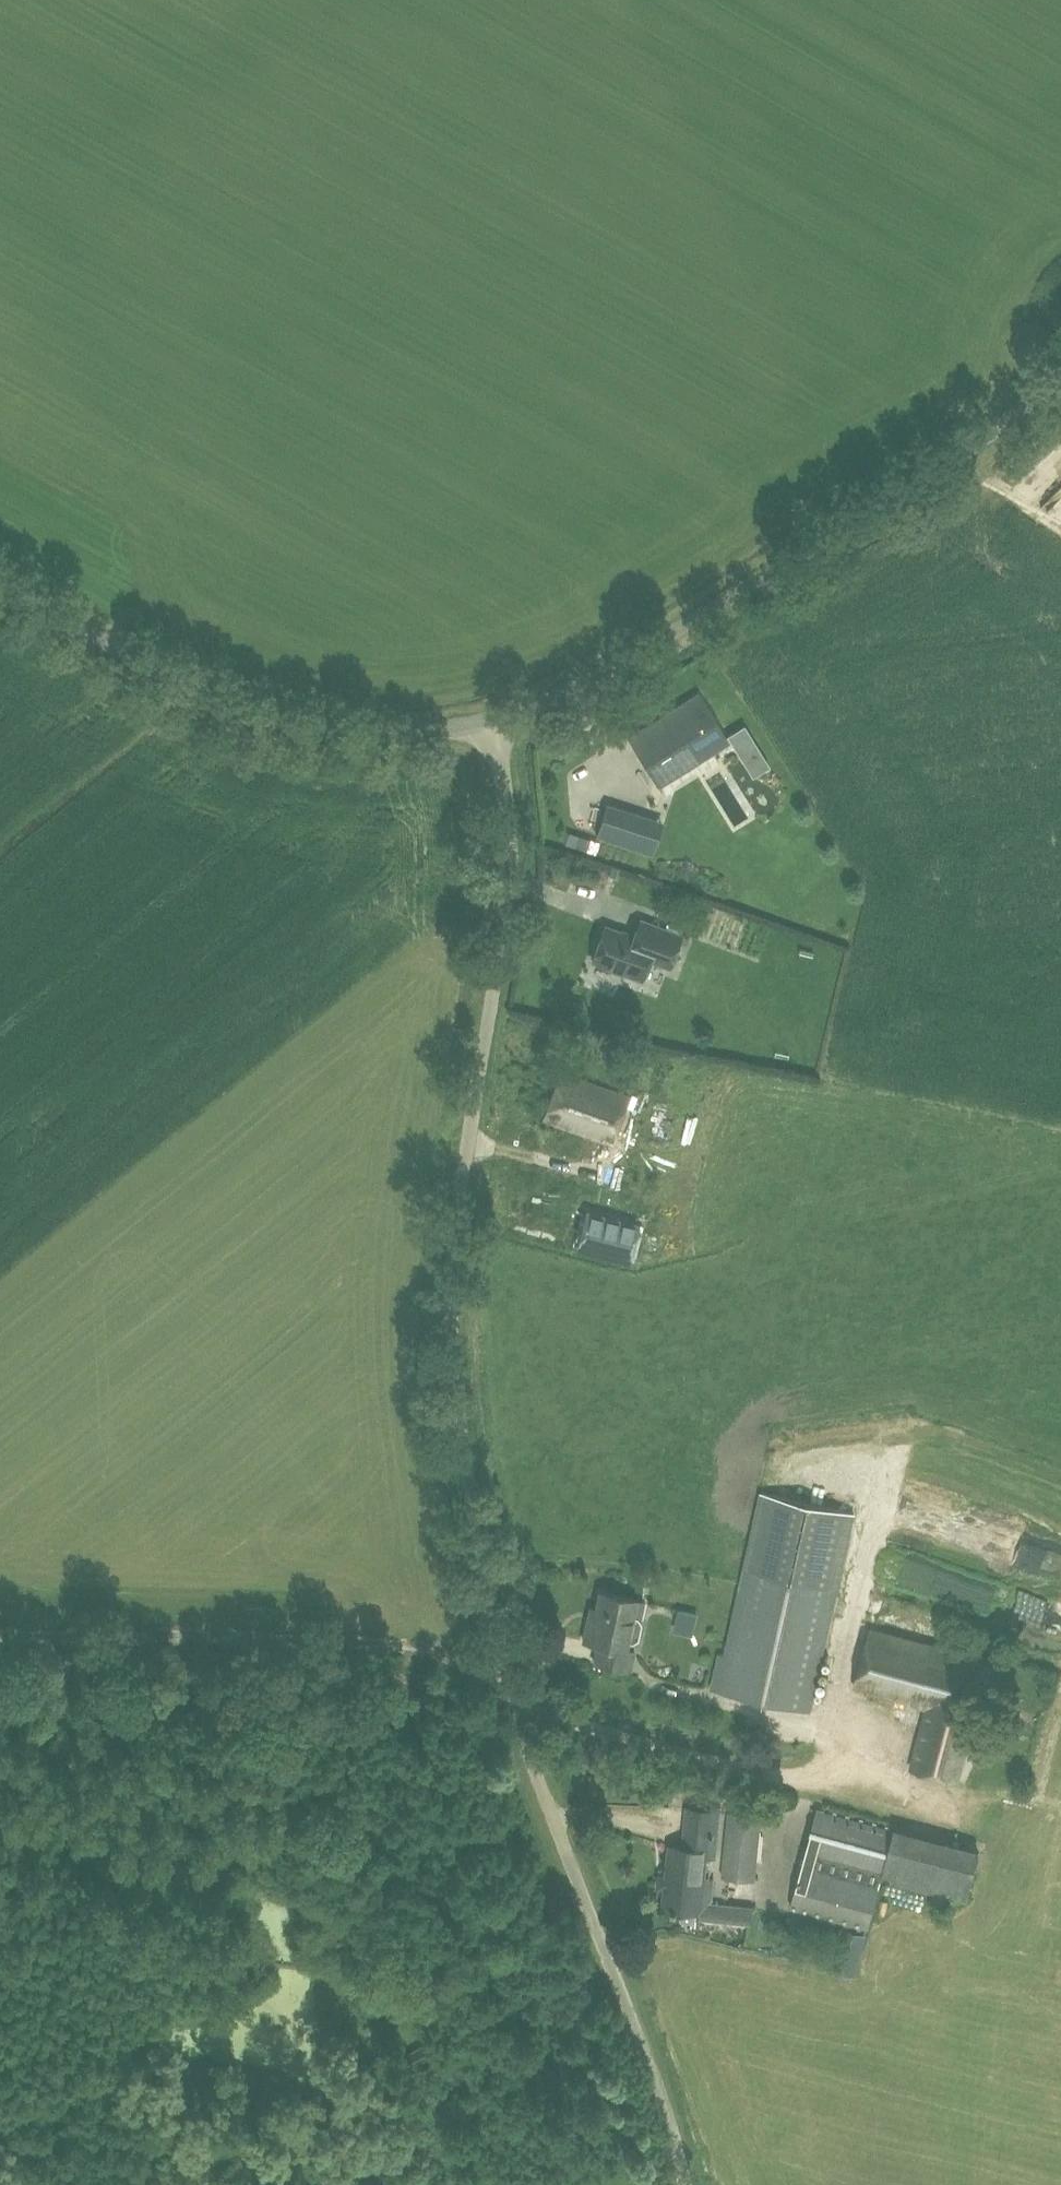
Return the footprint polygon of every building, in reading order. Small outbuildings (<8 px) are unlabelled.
[(689,724),(614,762),(638,803),(712,765),(689,724)] [(626,829),(583,815),(572,852),(614,866),(626,829)] [(650,959),(670,966),(681,935),(640,920),(634,937),(605,926),(592,961),(642,980),(650,959)] [(627,1096),(582,1079),(576,1077),(561,1071),(544,1119),(610,1143),(627,1096)] [(585,1214),(575,1249),(626,1263),(635,1228),(585,1214)] [(810,1712),(837,1591),(853,1514),(760,1494),(744,1570),(726,1657),(720,1656),(712,1691),(810,1712)] [(627,1652),(638,1602),(601,1593),(598,1610),(592,1609),(585,1643),(600,1647),(595,1665),(632,1673),(636,1654),(627,1652)] [(980,1662),(871,1631),(854,1688),(928,1709),(910,1772),(956,1785),(973,1726),(962,1723),(980,1662)] [(875,1900),(893,1828),(819,1807),(790,1910),(867,1932),(875,1900)] [(671,1848),(665,1910),(753,1919),(754,1907),(713,1902),(715,1882),(703,1881),(706,1848),(717,1848),(721,1813),(688,1810),(684,1849),(671,1848)] [(756,1881),(761,1833),(764,1815),(727,1810),(724,1830),(718,1877),(756,1881)]
